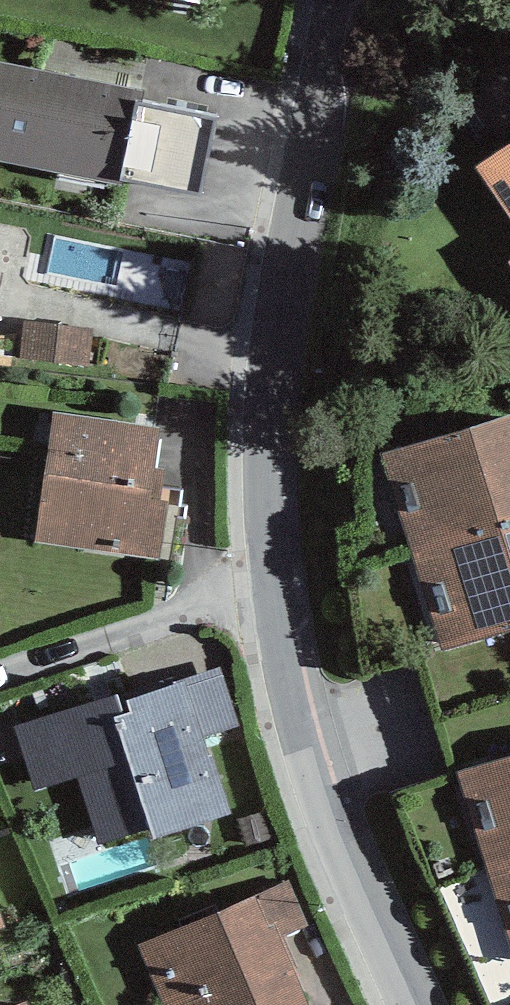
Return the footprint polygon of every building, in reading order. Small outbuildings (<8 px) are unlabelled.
[(0,50),(0,142),(201,180),(216,102),(136,87),(138,76),(0,50)] [(480,167),(509,208),(509,145),(480,167)] [(91,326),(23,317),(18,359),(86,368),(91,326)] [(172,424),(53,409),(36,532),(155,548),(172,424)] [(379,454),(443,648),(509,626),(509,411),(379,454)] [(117,685),(11,722),(34,788),(78,773),(100,837),(152,819),(155,827),(231,801),(208,736),(243,724),(220,657),(119,691),(117,685)] [(458,766),(509,937),(509,750),(458,766)] [(141,940),(169,1004),(301,1004),(312,1000),(282,932),(307,922),(288,877),(141,940)]
